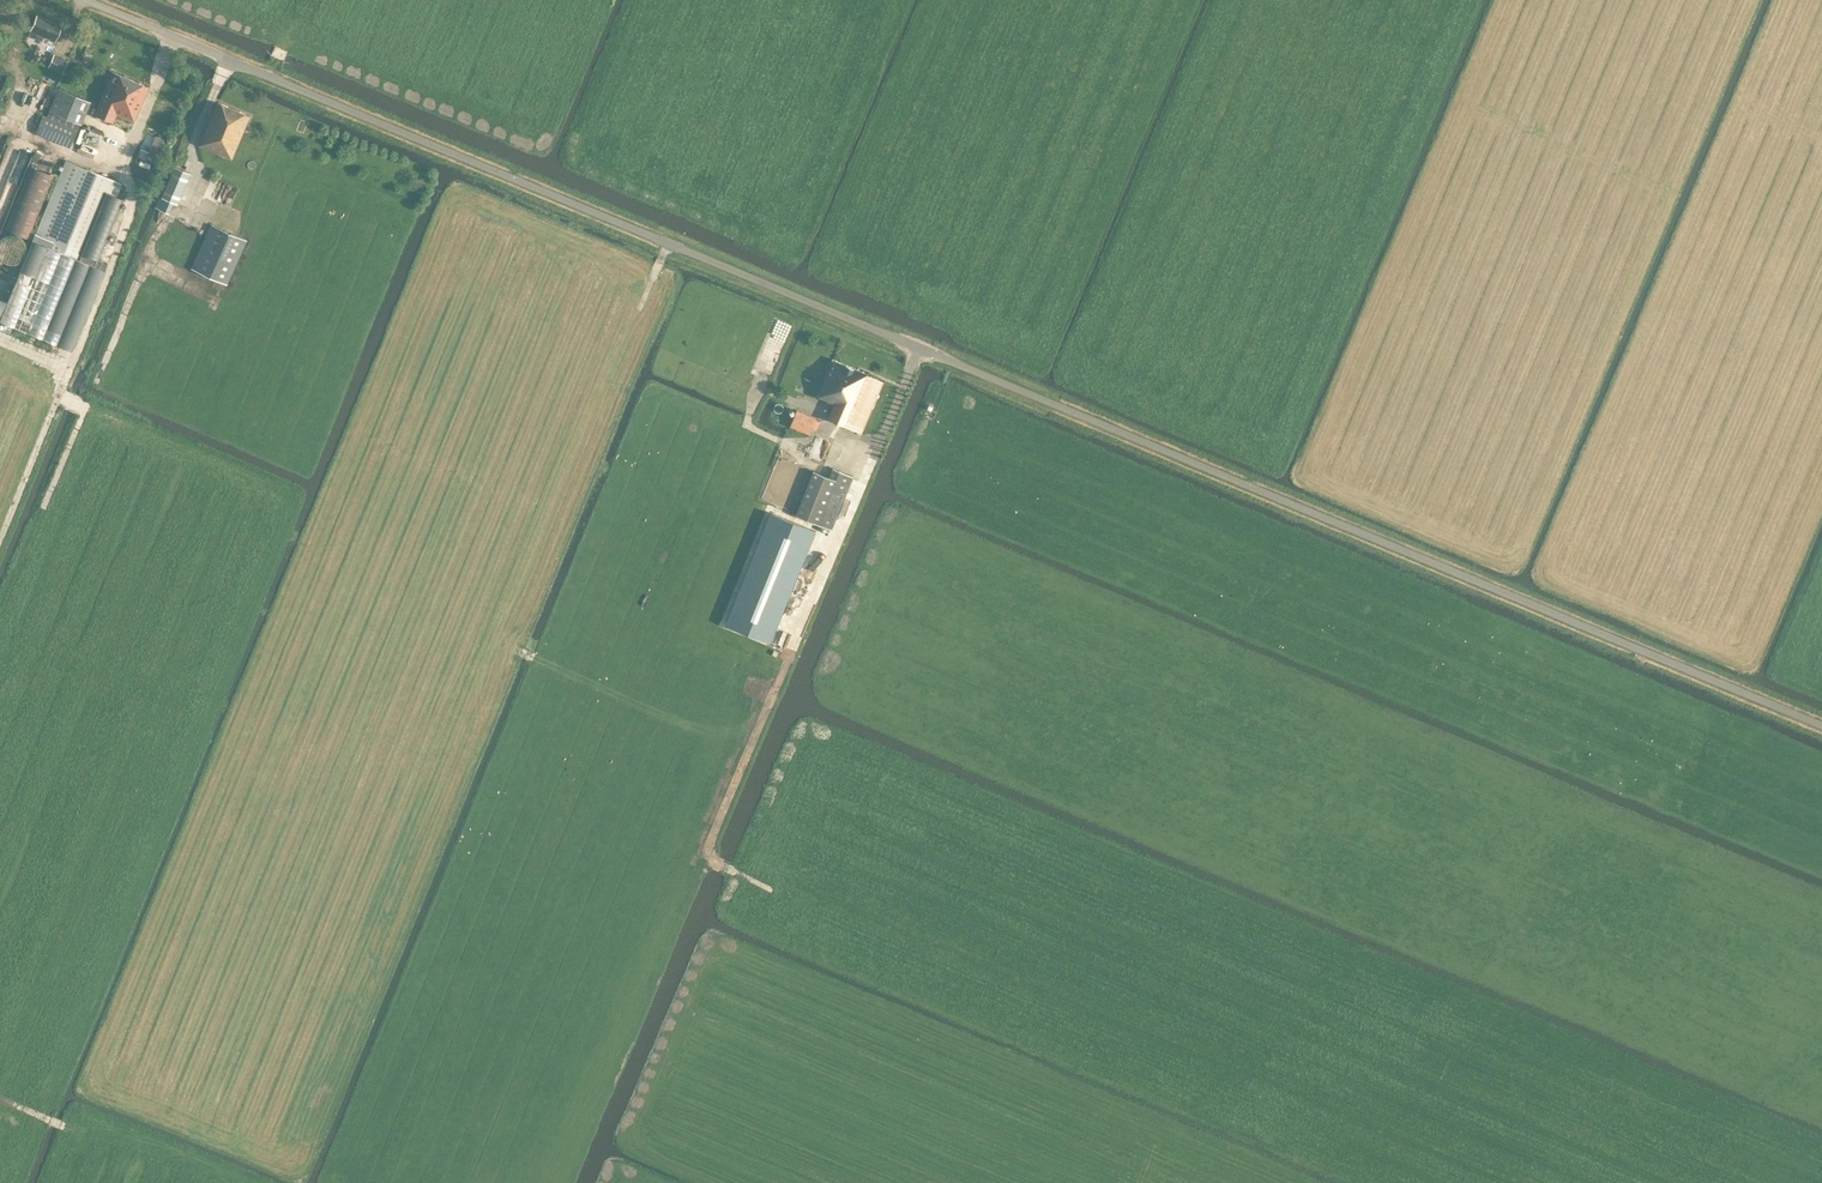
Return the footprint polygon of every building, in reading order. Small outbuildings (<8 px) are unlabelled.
[(37,15),(30,31),(37,34),(35,39),(41,42),(43,37),(54,42),(60,26),(37,15)] [(67,60),(54,55),(48,68),(61,73),(67,60)] [(113,73),(94,115),(112,123),(116,115),(133,122),(148,87),(113,73)] [(43,116),(35,134),(70,149),(80,125),(90,102),(58,89),(46,118),(43,116)] [(199,145),(232,159),(250,116),(217,103),(199,145)] [(150,151),(141,148),(138,157),(156,164),(166,139),(156,135),(150,151)] [(121,184),(65,160),(32,241),(88,264),(121,184)] [(30,164),(4,229),(28,239),(55,175),(30,164)] [(164,195),(176,200),(187,173),(176,168),(164,195)] [(231,205),(238,188),(225,183),(219,200),(231,205)] [(227,285),(246,242),(247,240),(211,225),(191,268),(227,285)] [(104,271),(88,264),(32,241),(0,318),(0,323),(70,352),(104,271)] [(834,403),(827,419),(861,433),(883,382),(868,376),(868,374),(833,359),(817,395),(818,396),(817,397),(834,403)] [(809,435),(812,428),(816,420),(816,418),(797,410),(790,427),(809,435)] [(795,515),(818,525),(831,530),(853,476),(833,468),(829,477),(813,471),(795,515)] [(771,513),(726,624),(770,642),(776,627),(775,627),(781,614),(781,615),(798,572),(803,559),(804,559),(804,558),(809,545),(815,531),(771,513)]
